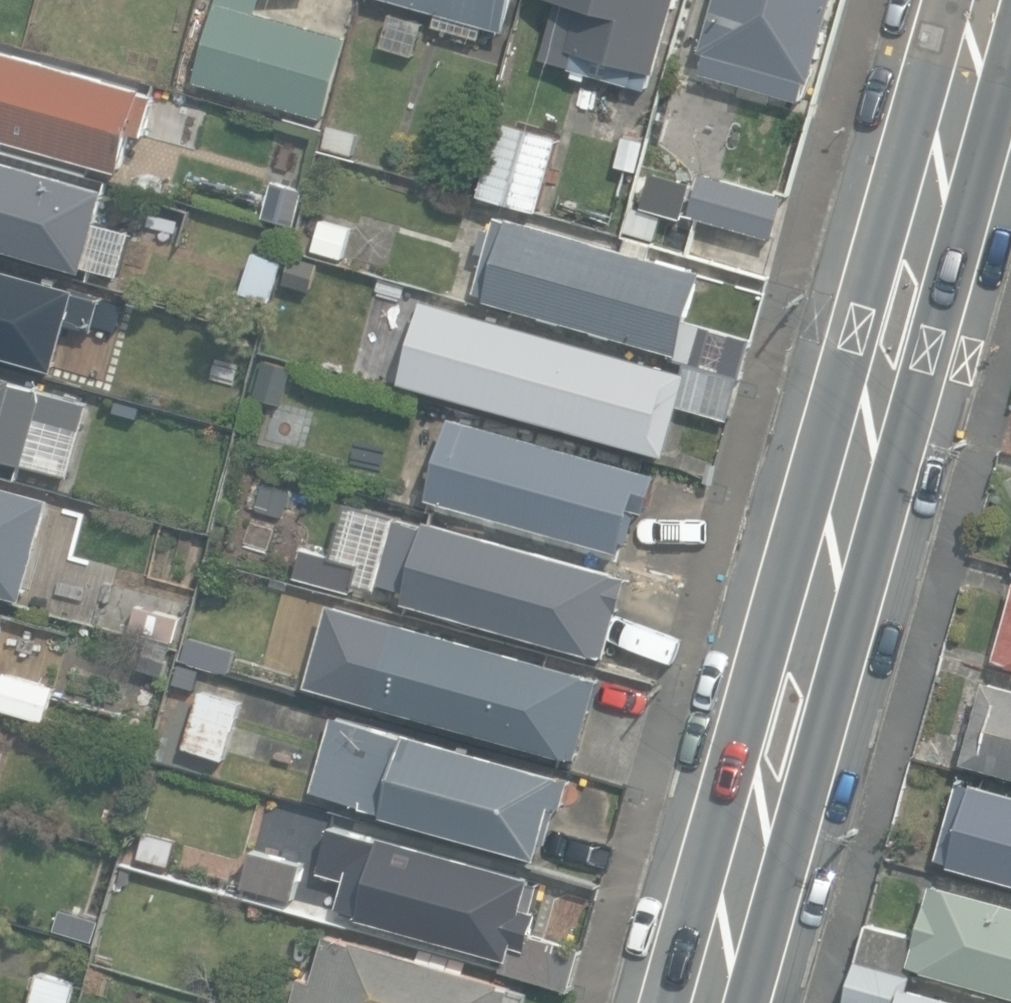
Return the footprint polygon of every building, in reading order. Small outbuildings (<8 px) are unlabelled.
[(195,79),(326,117),(349,36),(259,10),(262,0),(218,0),(195,79)] [(439,10),(435,24),(480,37),(484,23),(506,29),(514,0),(405,0),(439,10)] [(542,56),(571,65),(571,67),(648,88),(653,69),(656,70),(676,0),(557,0),(542,56)] [(706,50),(701,70),(800,99),(804,84),(808,86),(811,78),(812,78),(834,0),(714,0),(700,48),(706,50)] [(4,146),(7,138),(120,170),(131,132),(143,135),(144,133),(161,138),(162,135),(190,143),(201,103),(172,95),(171,99),(143,91),(144,87),(0,46),(0,145),(4,146)] [(559,134),(501,119),(481,193),(539,208),(559,134)] [(325,145),(355,153),(361,131),(331,123),(325,145)] [(637,170),(645,138),(624,133),(615,164),(637,170)] [(0,156),(0,247),(84,271),(86,264),(121,274),(134,230),(99,221),(109,187),(0,156)] [(785,194),(705,171),(692,214),(773,237),(785,194)] [(663,207),(670,182),(639,174),(632,198),(663,207)] [(306,188),(274,179),(264,215),(297,223),(306,188)] [(477,285),(488,298),(674,349),(673,355),(686,359),(744,374),(753,337),(689,319),(703,268),(652,254),(656,241),(629,233),(625,245),(511,213),(510,218),(497,214),(493,227),(486,225),(478,250),(486,253),(477,285)] [(354,225),(323,216),(314,248),(345,256),(354,225)] [(271,300),(285,260),(256,250),(242,290),(271,300)] [(320,261),(294,253),(285,280),(312,288),(320,261)] [(0,263),(0,354),(55,370),(68,324),(94,331),(104,296),(77,289),(78,285),(0,263)] [(419,318),(402,379),(666,453),(680,404),(732,418),(744,374),(686,359),(684,368),(425,296),(423,300),(415,299),(411,315),(419,318)] [(123,359),(80,347),(73,374),(116,386),(123,359)] [(286,360),(262,354),(254,384),(278,391),(286,360)] [(72,476),(86,426),(40,413),(47,387),(16,379),(17,375),(0,371),(0,456),(72,476)] [(453,414),(430,495),(622,549),(625,538),(630,539),(637,514),(633,512),(635,504),(648,508),(658,471),(453,414)] [(26,598),(53,495),(0,481),(0,591),(26,598)] [(406,596),(405,601),(609,658),(632,573),(428,515),(426,522),(396,514),(377,581),(391,585),(389,591),(406,596)] [(323,586),(358,596),(365,575),(330,564),(323,586)] [(995,656),(1010,660),(1010,601),(995,656)] [(383,671),(374,703),(578,757),(601,674),(399,620),(398,622),(378,617),(380,609),(359,603),(354,623),(374,628),(364,666),(383,671)] [(7,669),(0,692),(0,706),(46,719),(57,683),(7,669)] [(987,677),(964,760),(1010,773),(1010,684),(987,677)] [(202,687),(184,744),(226,757),(244,700),(202,687)] [(312,789),(386,810),(384,814),(537,856),(543,838),(548,839),(558,803),(564,804),(572,777),(561,775),(562,772),(407,729),(406,735),(333,714),(312,789)] [(974,779),(973,783),(959,780),(938,857),(951,861),(950,864),(1010,881),(1010,789),(974,779)] [(347,878),(338,908),(505,956),(501,968),(571,988),(583,948),(532,933),(539,910),(534,908),(543,880),(533,877),(533,874),(382,831),(380,838),(331,824),(318,869),(347,878)] [(171,864),(178,839),(147,830),(139,855),(171,864)] [(293,899),(308,852),(292,847),(289,855),(272,850),(271,853),(253,848),(242,884),(293,899)] [(932,880),(908,963),(1010,993),(1010,903),(932,880)] [(101,898),(77,890),(65,922),(90,931),(101,898)] [(292,1002),(508,1002),(513,985),(503,983),(504,980),(354,937),(354,939),(326,932),(312,980),(300,976),(292,1002)] [(41,970),(31,1002),(72,1002),(79,981),(41,970)] [(899,982),(893,1002),(974,1002),(899,982)]
